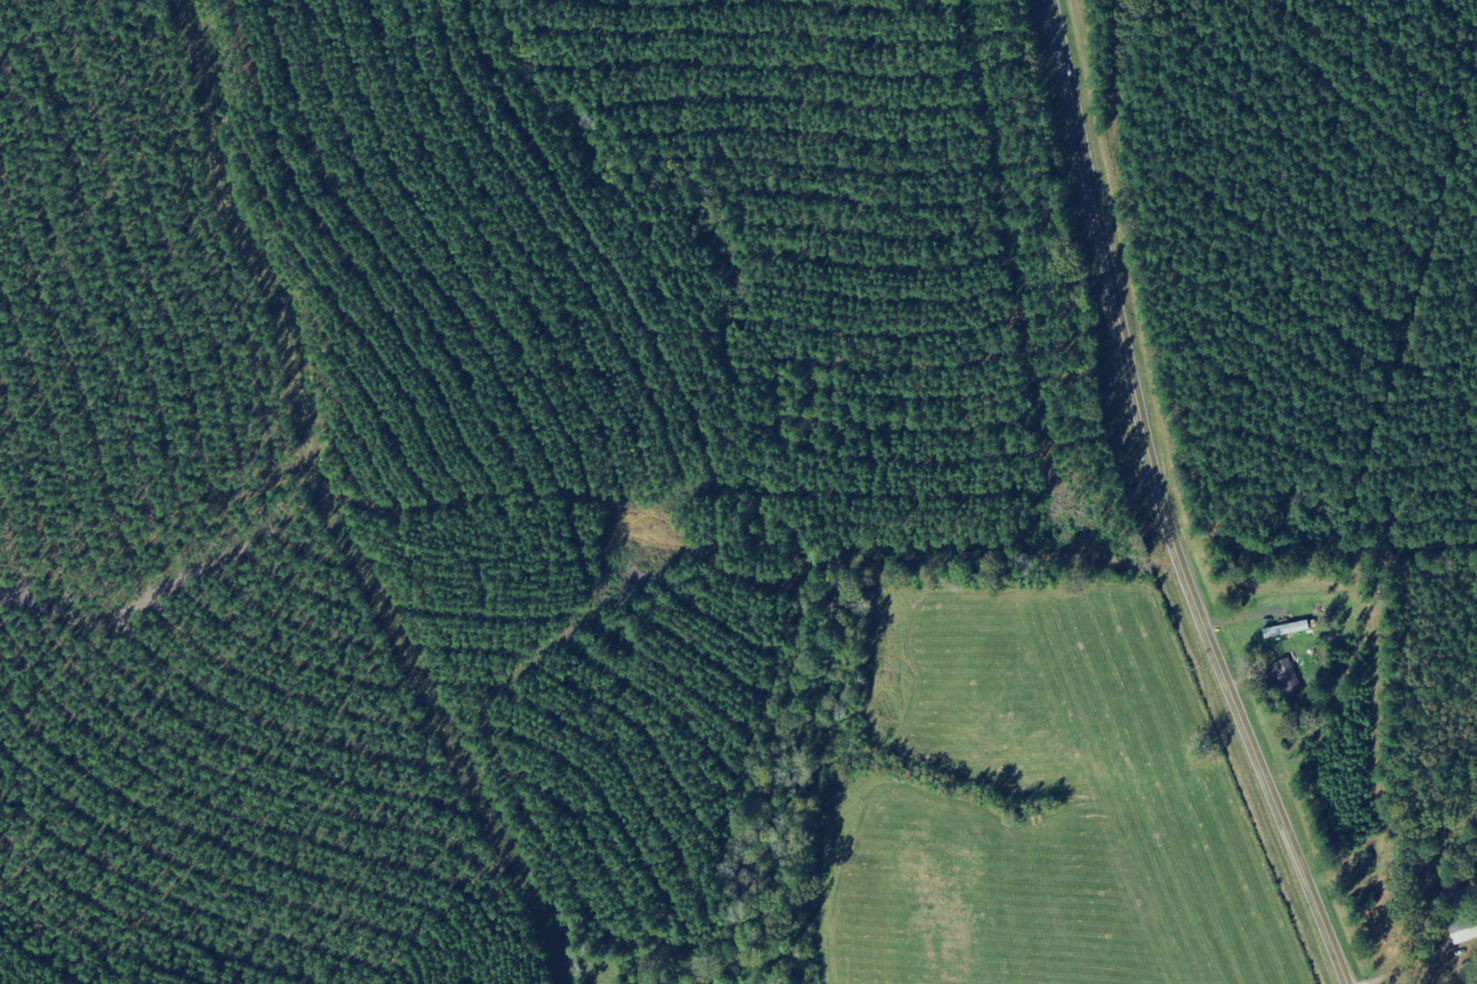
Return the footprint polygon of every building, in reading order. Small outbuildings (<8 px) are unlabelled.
[(1308,630),(1306,621),(1260,631),(1263,641),(1308,630)] [(1278,663),(1283,684),(1293,682),(1290,672),(1296,670),(1293,659),(1278,663)]
